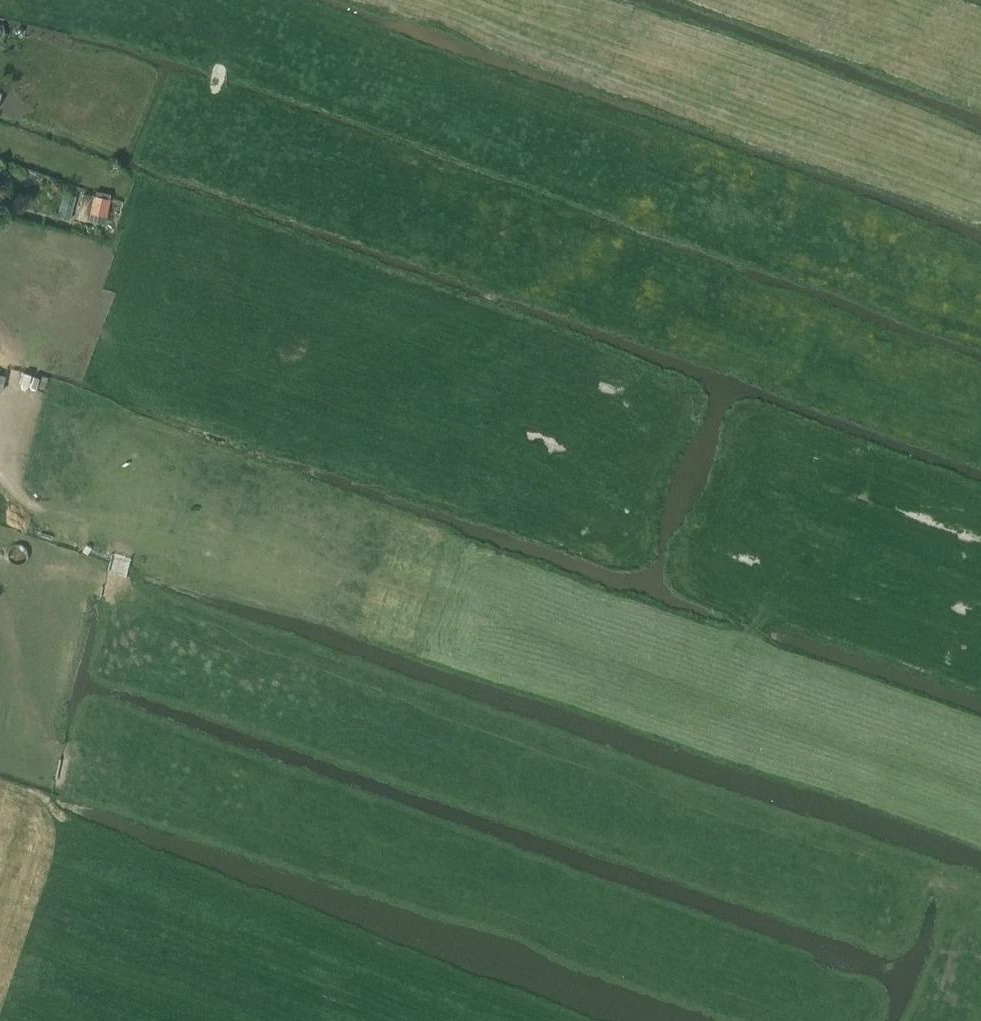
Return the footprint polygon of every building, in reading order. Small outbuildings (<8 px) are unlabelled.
[(53,183),(52,186),(53,189),(57,191),(60,189),(61,186),(60,183),(57,181),(53,183)] [(82,193),(77,217),(104,223),(110,194),(95,191),(94,196),(82,193)]
